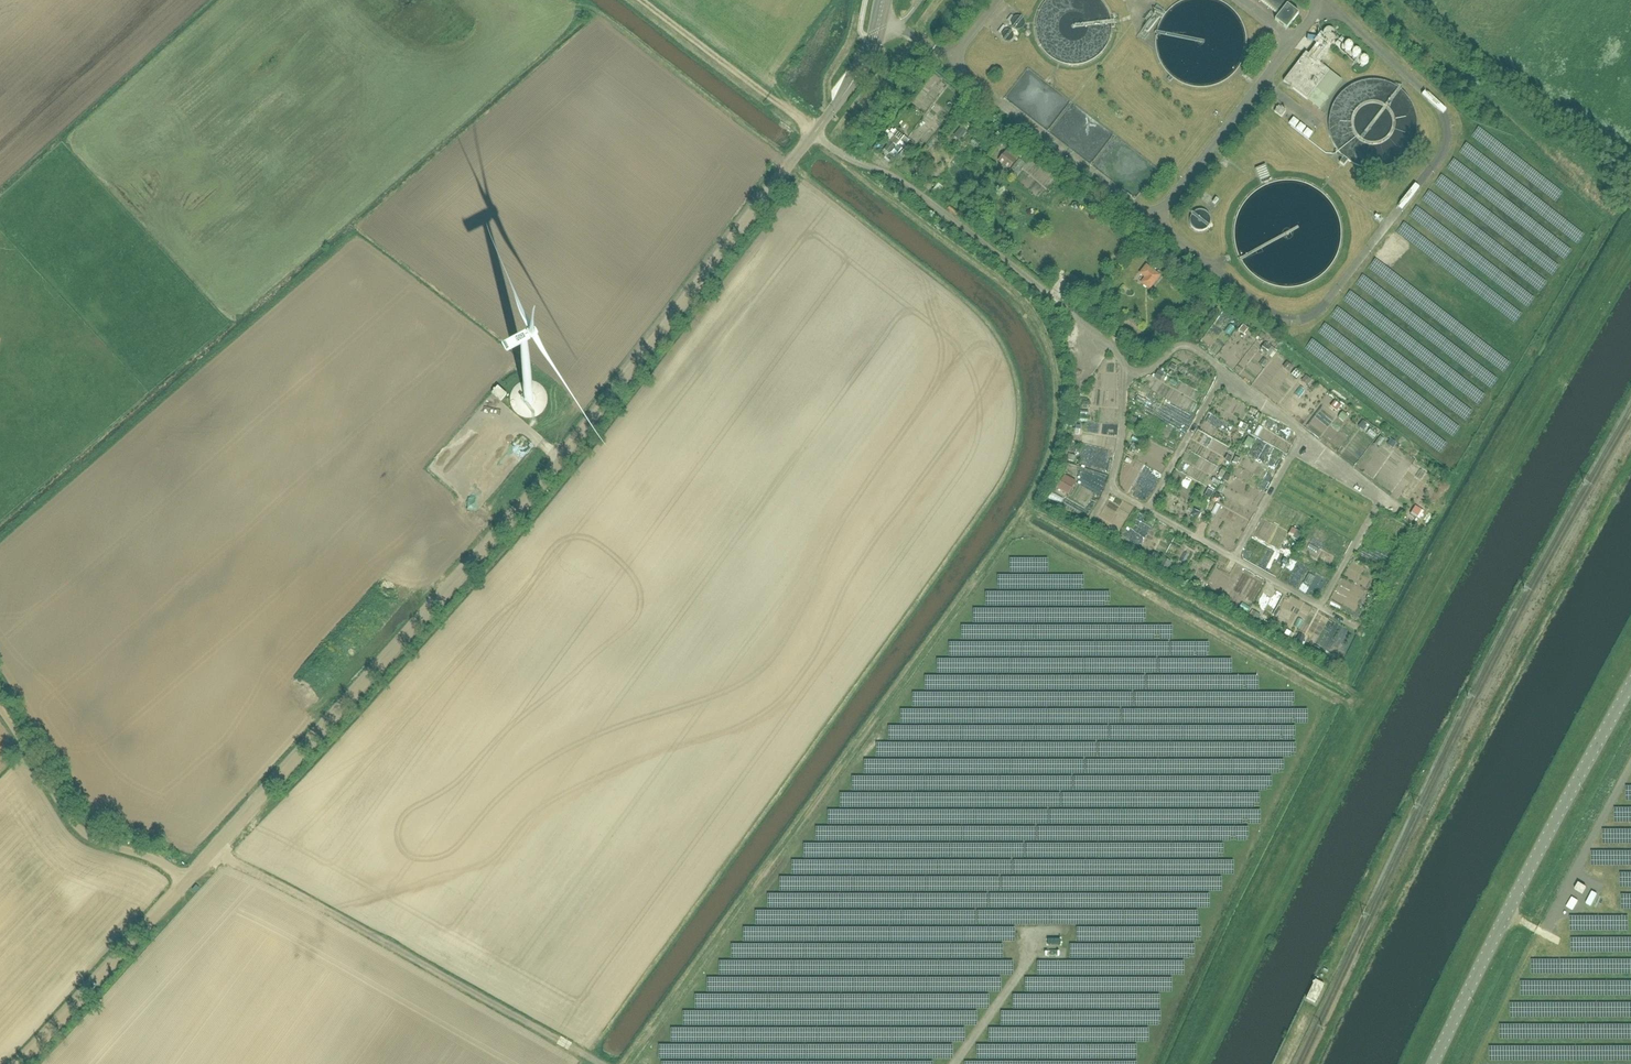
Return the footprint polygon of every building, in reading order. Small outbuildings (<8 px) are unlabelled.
[(1281,13),(1274,21),(1286,30),(1298,15),(1286,6),(1291,0),(1264,0),(1281,13)] [(1334,43),(1340,39),(1332,28),(1326,32),(1334,43)] [(1332,45),(1321,37),(1307,56),(1304,54),(1282,82),(1318,110),(1326,99),(1314,89),(1328,72),(1315,62),(1323,51),(1326,53),(1332,45)] [(1307,37),(1299,49),(1304,53),(1313,41),(1307,37)] [(1373,62),(1365,55),(1357,48),(1350,42),(1344,48),(1367,68),(1373,62)] [(1281,107),(1277,114),(1285,118),(1288,111),(1281,107)] [(1291,125),(1298,129),(1302,123),(1296,119),(1291,125)] [(1276,123),(1264,140),(1270,145),(1276,136),(1283,128),(1276,123)] [(1305,135),(1309,129),(1303,124),(1298,130),(1305,135)] [(1310,130),(1305,136),(1311,140),(1316,134),(1310,130)] [(1001,161),(1011,171),(1019,164),(1009,153),(1001,161)] [(1262,181),(1272,179),(1269,167),(1259,169),(1262,181)] [(1204,191),(1200,198),(1211,205),(1215,198),(1204,191)] [(1142,284),(1150,292),(1164,279),(1150,265),(1141,274),(1147,280),(1142,284)] [(1241,332),(1248,337),(1252,331),(1246,326),(1241,332)] [(1164,369),(1157,374),(1164,383),(1171,377),(1164,369)] [(1160,396),(1166,385),(1160,382),(1150,400),(1163,408),(1167,400),(1160,396)] [(502,388),(496,396),(500,399),(506,391),(502,388)] [(523,400),(523,401),(523,402),(524,402),(524,403),(524,404),(525,404),(526,405),(527,405),(528,405),(529,405),(530,404),(531,404),(531,403),(532,402),(532,401),(532,400),(532,399),(531,398),(531,397),(530,397),(529,397),(529,396),(528,396),(527,396),(526,396),(526,397),(525,397),(524,397),(524,398),(524,399),(523,399),(523,400)] [(1056,491),(1068,497),(1076,483),(1064,477),(1056,491)] [(1210,489),(1207,497),(1213,499),(1216,492),(1210,489)] [(1413,515),(1420,520),(1425,512),(1418,507),(1413,515)] [(1578,884),(1575,890),(1582,894),(1586,888),(1578,884)] [(1314,981),(1305,1000),(1314,1004),(1323,986),(1314,981)]
